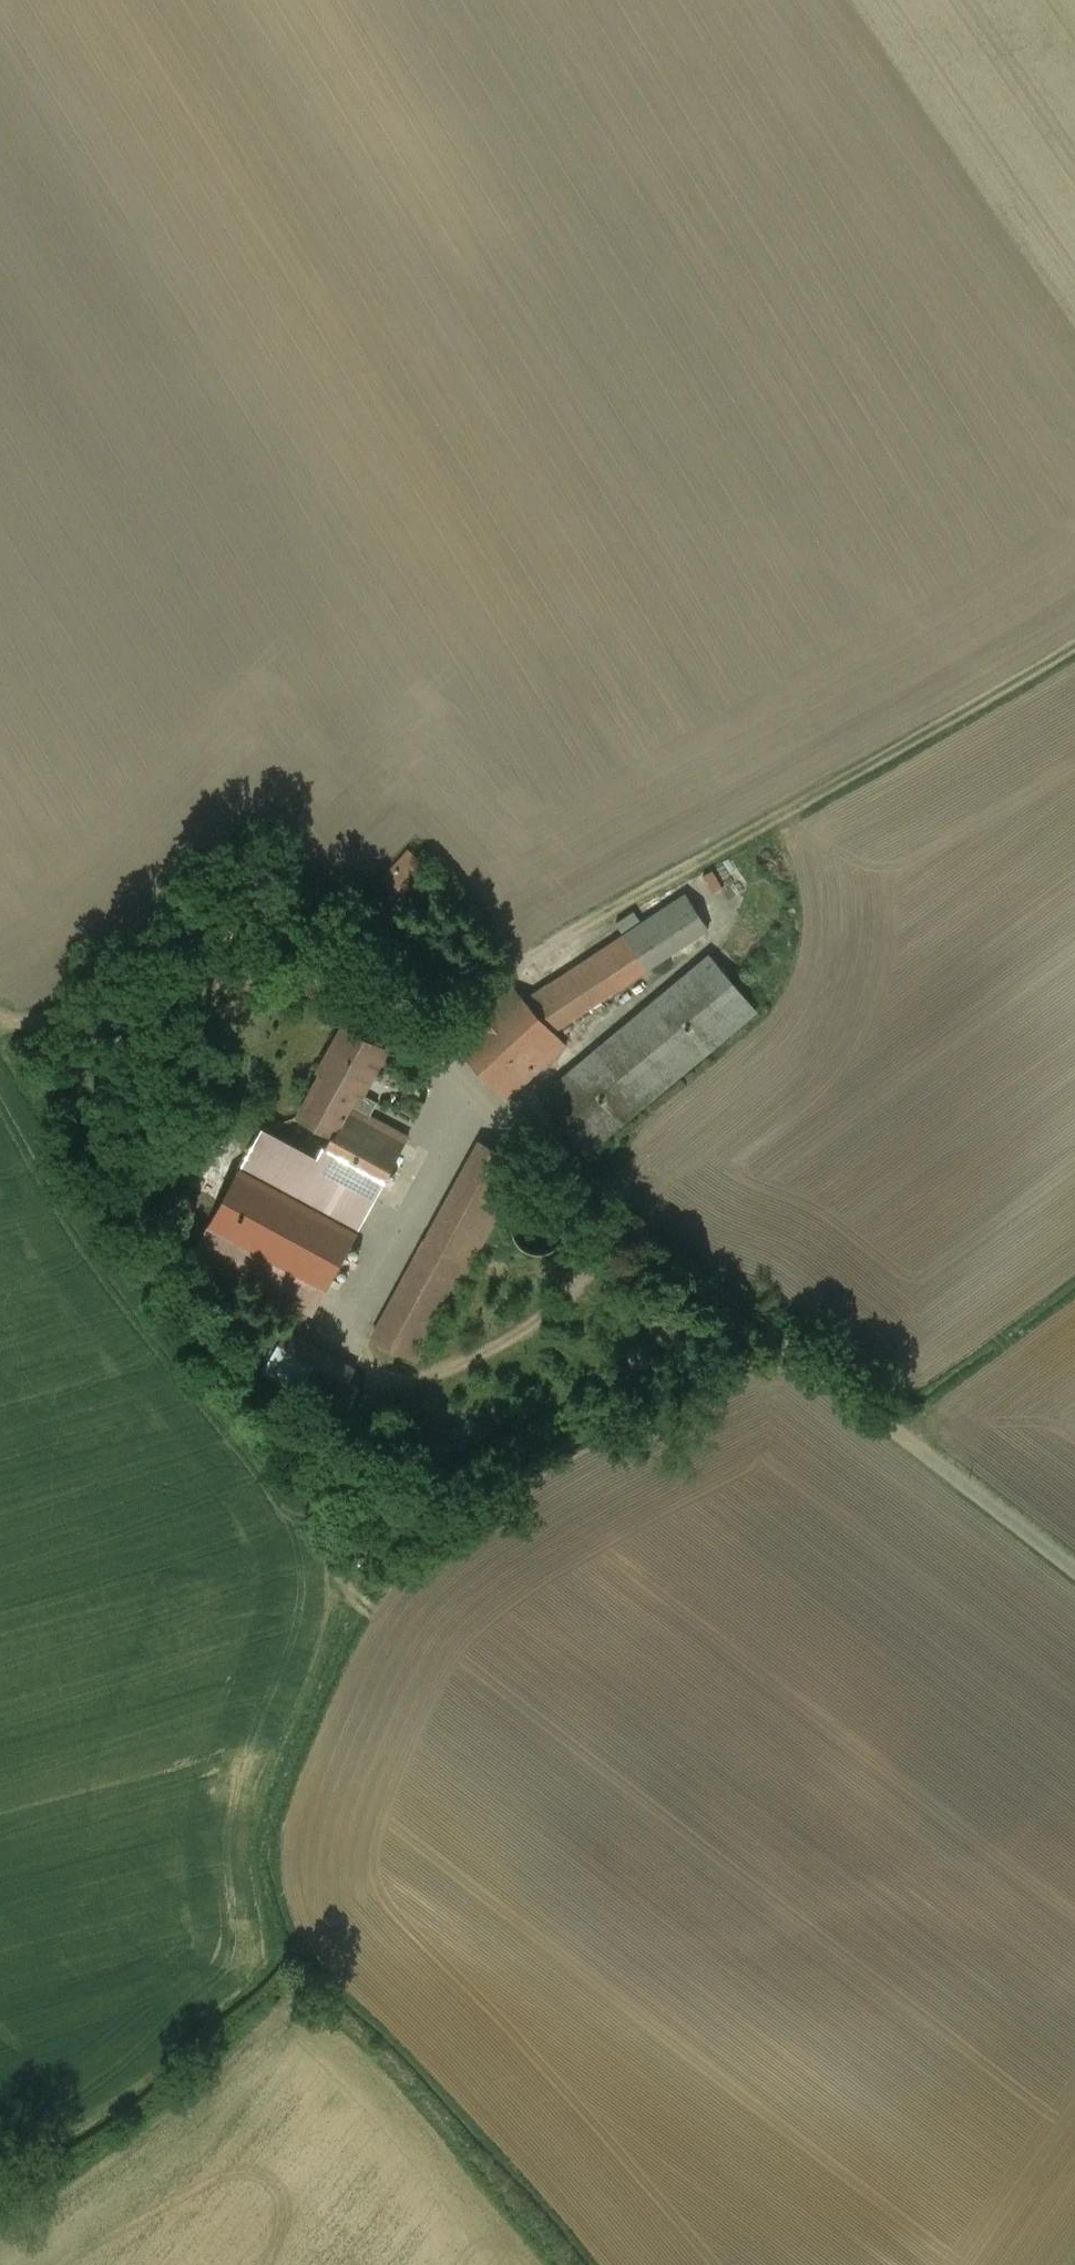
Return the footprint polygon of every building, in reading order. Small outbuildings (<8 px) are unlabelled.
[(409,849),(377,885),(396,901),(427,866),(409,849)] [(686,893),(525,999),(553,1030),(708,928),(686,893)] [(710,955),(539,1098),(584,1152),(755,1009),(710,955)] [(512,985),(452,1039),(506,1099),(566,1044),(553,1030),(525,999),(512,985)] [(344,1024),(318,1071),(321,1073),(298,1115),(332,1134),(335,1135),(357,1092),(360,1094),(361,1092),(386,1047),(344,1024)] [(357,1092),(335,1135),(332,1134),(318,1162),(376,1194),(407,1137),(369,1116),(377,1101),(361,1092),(360,1094),(357,1092)] [(479,1140),(423,1242),(469,1266),(524,1164),(479,1140)] [(355,1233),(239,1169),(210,1222),(327,1286),(355,1233)] [(423,1242),(372,1337),(417,1361),(469,1266),(423,1242)] [(354,1369),(286,1330),(264,1370),(333,1408),(354,1369)]
